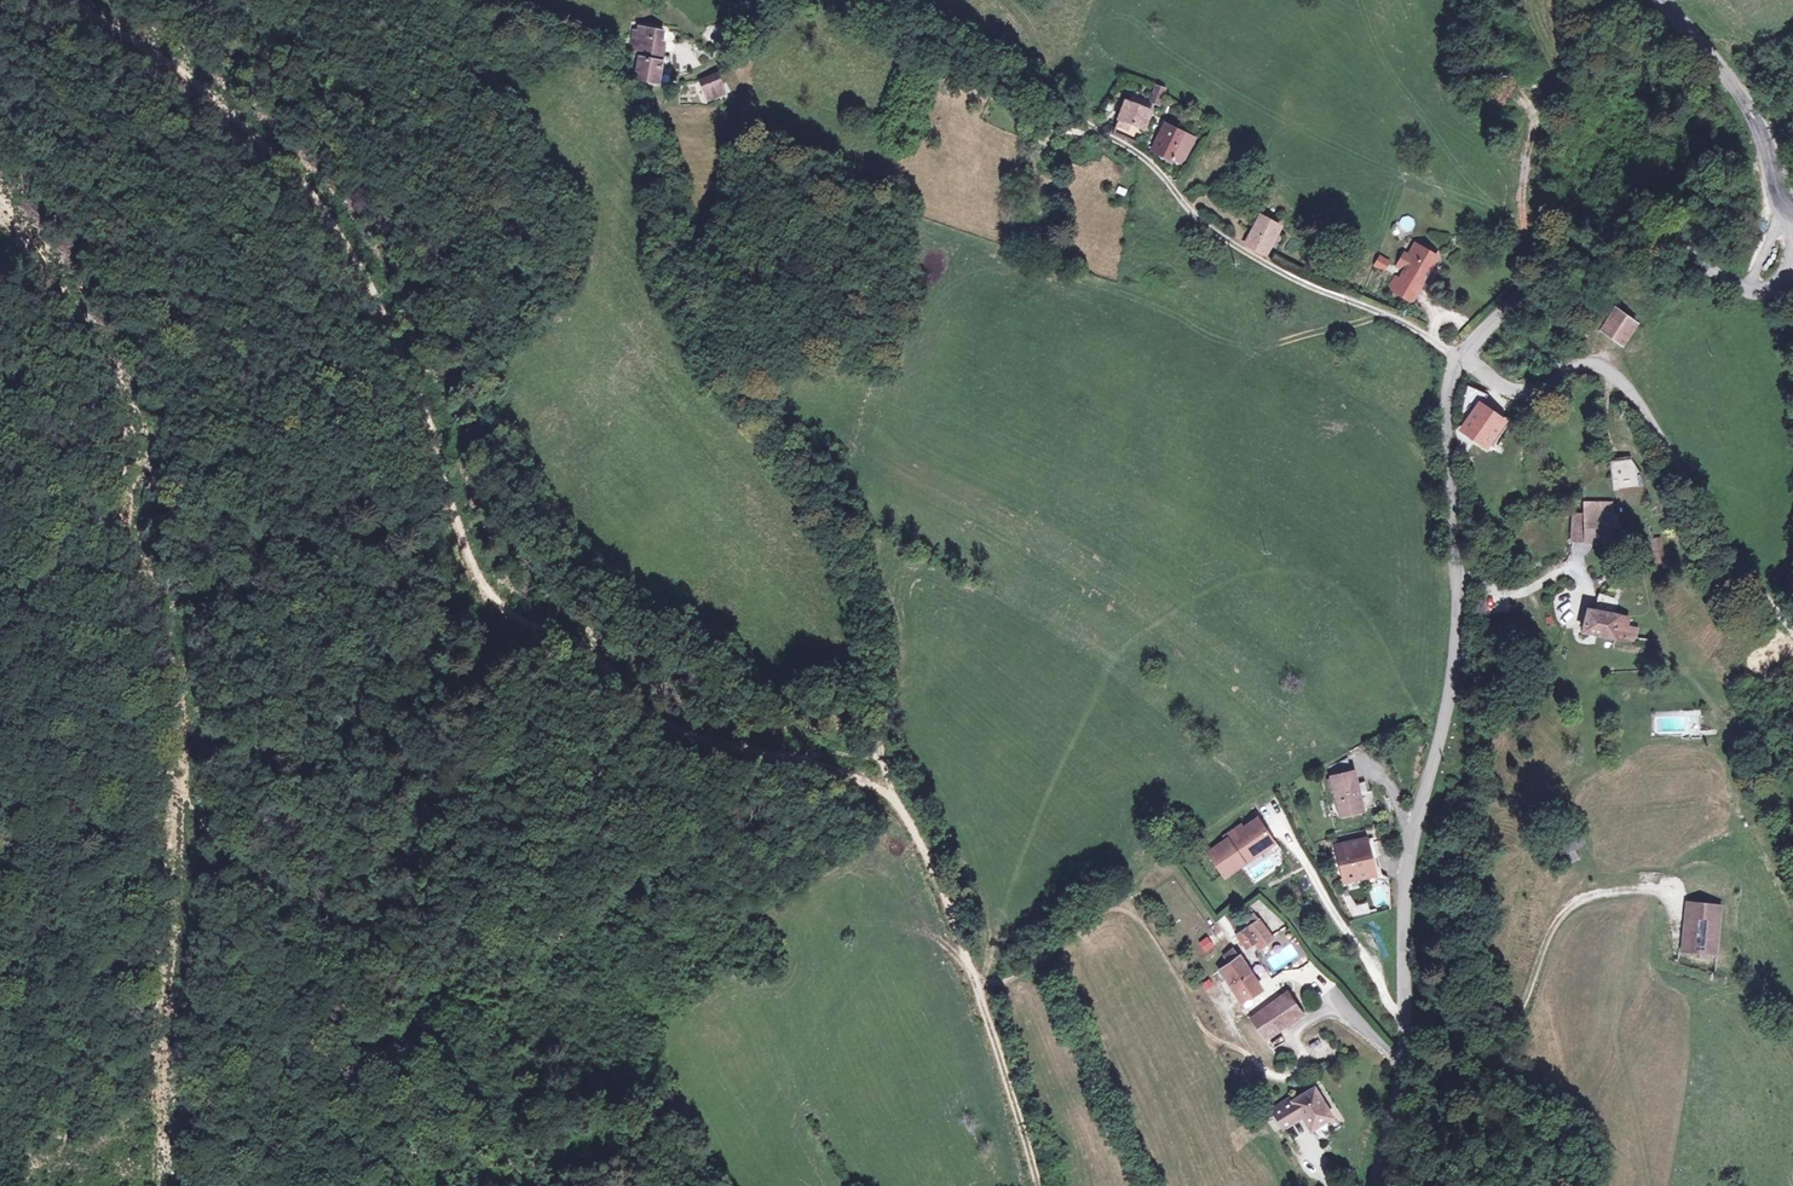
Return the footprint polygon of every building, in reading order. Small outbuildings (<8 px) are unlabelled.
[(667,30),(636,25),(632,51),(664,56),(667,30)] [(665,61),(636,55),(631,78),(660,84),(665,61)] [(707,101),(728,91),(718,70),(697,80),(707,101)] [(1168,88),(1156,85),(1152,104),(1164,106),(1168,88)] [(1157,111),(1125,100),(1115,128),(1147,139),(1157,111)] [(1199,140),(1163,123),(1150,152),(1187,168),(1199,140)] [(1287,226),(1261,215),(1247,245),(1272,257),(1287,226)] [(1444,259),(1412,243),(1386,293),(1417,310),(1444,259)] [(1392,263),(1380,257),(1375,267),(1387,273),(1392,263)] [(1639,326),(1611,306),(1598,325),(1626,345),(1639,326)] [(1501,419),(1480,408),(1471,426),(1492,437),(1501,419)] [(1639,456),(1613,459),(1617,489),(1643,485),(1639,456)] [(1584,511),(1573,511),(1571,542),(1586,543),(1587,524),(1615,525),(1616,502),(1585,501),(1584,511)] [(1599,594),(1597,601),(1611,604),(1612,597),(1599,594)] [(1638,617),(1589,606),(1583,632),(1632,643),(1638,617)] [(1368,813),(1357,771),(1330,778),(1342,820),(1368,813)] [(1277,848),(1255,815),(1201,850),(1226,888),(1244,877),(1255,893),(1291,869),(1277,848)] [(1370,836),(1335,844),(1344,885),(1378,878),(1370,836)] [(1387,905),(1383,886),(1370,889),(1374,907),(1387,905)] [(1728,907),(1690,900),(1682,947),(1719,954),(1728,907)] [(1278,944),(1263,923),(1240,938),(1256,960),(1278,944)] [(1242,956),(1220,970),(1242,1007),(1265,993),(1242,956)] [(1305,1020),(1286,991),(1249,1016),(1269,1044),(1305,1020)] [(1273,1108),(1287,1130),(1306,1119),(1315,1134),(1340,1119),(1318,1082),(1273,1108)]
